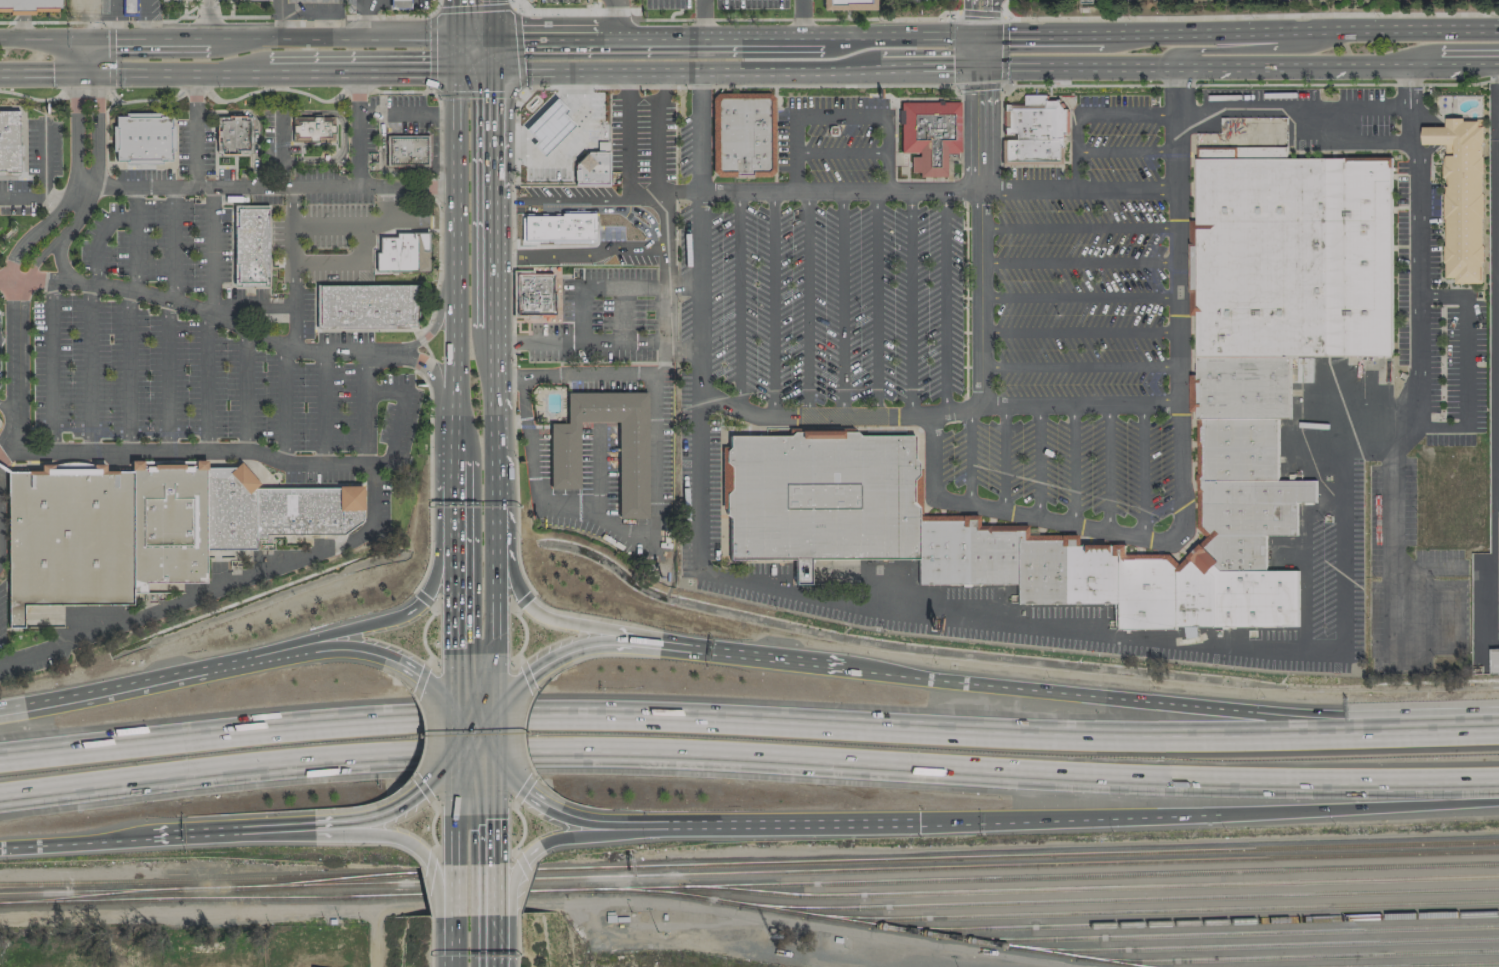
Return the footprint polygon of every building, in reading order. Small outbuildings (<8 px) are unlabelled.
[(34,13),(34,11),(60,11),(60,0),(0,0),(0,13),(34,13)] [(134,0),(122,0),(123,12),(134,12),(134,0)] [(389,8),(410,9),(410,0),(389,0),(389,8)] [(872,8),(872,0),(825,0),(825,10),(872,8)] [(1045,95),(1046,101),(1058,101),(1063,109),(1066,109),(1066,133),(1063,133),(1063,147),(1060,147),(1061,160),(1004,161),(1004,140),(1015,139),(1015,132),(1009,132),(1009,133),(1003,134),(1003,127),(1006,128),(1007,110),(1003,110),(1002,104),(1009,103),(1025,104),(1025,95),(1045,95)] [(766,98),(768,100),(768,168),(767,170),(750,171),(750,174),(735,174),(735,171),(719,171),(717,169),(717,100),(719,98),(766,98)] [(546,108),(554,117),(564,108),(556,99),(546,108)] [(944,175),(918,176),(918,171),(910,171),(911,156),(918,155),(918,152),(902,151),(899,103),(958,102),(959,152),(945,152),(944,175)] [(0,111),(0,173),(20,173),(20,111),(0,111)] [(171,160),(171,115),(115,116),(115,159),(171,160)] [(334,140),(333,117),(293,119),(295,139),(334,140)] [(1483,125),(1481,285),(1454,284),(1454,277),(1445,278),(1443,155),(1455,156),(1453,143),(1423,143),(1422,127),(1445,127),(1445,118),(1461,117),(1462,122),(1476,121),(1477,125),(1483,125)] [(249,152),(249,120),(219,120),(218,151),(249,152)] [(532,145),(542,156),(557,142),(536,120),(525,130),(535,142),(532,145)] [(428,167),(386,165),(388,138),(427,138),(428,167)] [(1387,160),(1391,355),(1289,356),(1196,356),(1195,158),(1196,148),(1286,147),(1284,158),(1387,160)] [(607,152),(607,183),(575,183),(575,164),(585,152),(607,152)] [(596,236),(596,213),(585,211),(584,203),(557,203),(557,212),(521,213),(521,237),(596,236)] [(267,206),(233,205),(233,284),(266,285),(267,206)] [(427,232),(397,232),(397,237),(379,237),(379,251),(375,251),(375,272),(426,272),(427,232)] [(551,274),(551,292),(555,292),(555,314),(515,315),(515,274),(551,274)] [(416,326),(415,283),(317,284),(317,327),(416,326)] [(1289,356),(1289,418),(1277,418),(1203,418),(1196,418),(1196,356),(1289,356)] [(579,488),(550,488),(551,424),(566,423),(567,392),(646,393),(647,519),(617,518),(618,421),(579,421),(579,488)] [(1277,418),(1277,480),(1203,479),(1203,418),(1277,418)] [(912,434),(723,436),(728,561),(917,559),(915,520),(912,434)] [(130,471),(130,462),(142,462),(142,469),(153,469),(153,465),(184,465),(184,470),(195,469),(195,462),(205,462),(205,468),(206,550),(206,584),(146,584),(146,594),(131,594),(130,471)] [(5,472),(7,629),(25,629),(24,607),(133,606),(131,594),(132,471),(130,471),(105,471),(104,465),(92,465),(92,470),(52,470),(51,466),(40,466),(40,471),(5,472)] [(206,550),(255,550),(255,538),(256,487),(244,467),(205,468),(206,550)] [(1203,479),(1202,525),(1211,533),(1213,538),(1204,548),(1220,570),(1264,570),(1264,534),(1296,535),(1296,501),(1315,502),(1315,481),(1277,480),(1203,479)] [(255,538),(264,540),(265,533),(344,535),(362,520),(361,487),(256,487),(255,538)] [(1015,584),(1015,536),(1011,532),(1011,530),(973,530),(972,519),(964,519),(915,520),(917,559),(917,583),(1015,584)] [(1059,540),(1022,540),(1022,531),(1011,530),(1011,532),(1015,536),(1015,584),(1015,603),(1062,603),(1063,546),(1059,546),(1059,540)] [(1113,603),(1062,603),(1063,546),(1059,546),(1059,540),(1058,535),(1075,535),(1075,545),(1108,545),(1108,555),(1113,555),(1113,603)] [(1297,571),(1264,570),(1220,570),(1204,548),(1200,544),(1186,557),(1204,575),(1208,571),(1213,576),(1214,626),(1297,627),(1297,571)] [(1176,569),(1166,559),(1125,559),(1125,545),(1108,545),(1108,555),(1113,555),(1113,603),(1113,630),(1175,630),(1176,626),(1176,569)] [(1214,626),(1176,626),(1175,572),(1176,569),(1186,557),(1204,575),(1208,571),(1213,576),(1214,626)] [(1498,674),(1498,649),(1490,649),(1490,674),(1498,674)]
